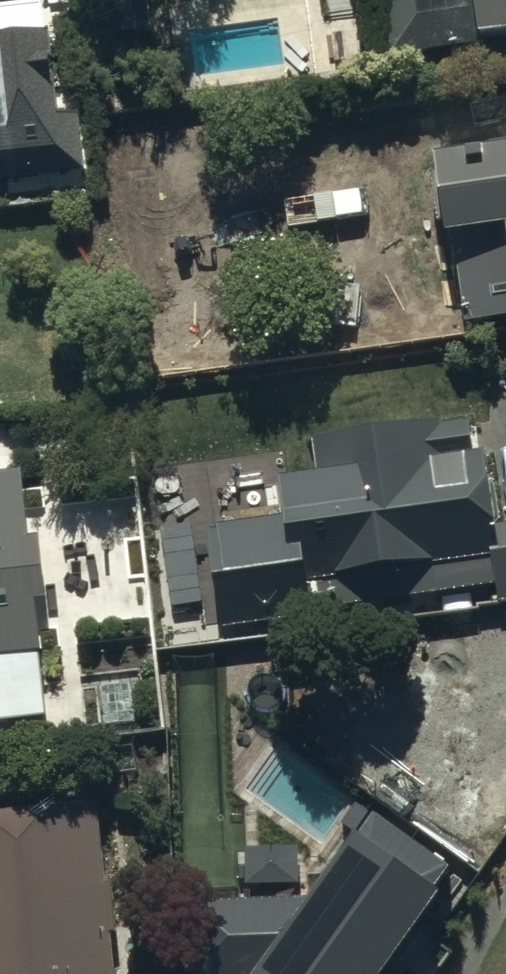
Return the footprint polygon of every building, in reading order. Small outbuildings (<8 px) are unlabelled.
[(390,64),(505,49),(505,0),(381,0),(390,64)] [(85,179),(82,119),(51,120),(47,47),(0,50),(0,43),(0,183),(85,179)] [(440,166),(463,340),(505,334),(505,146),(487,148),(488,160),(440,166)] [(246,297),(124,306),(129,381),(252,373),(246,297)] [(475,428),(311,443),(318,491),(276,497),(281,534),(207,544),(220,633),(442,601),(438,566),(495,561),(486,463),(478,464),(475,428)] [(43,724),(34,609),(43,608),(37,544),(24,545),(19,482),(0,483),(0,728),(43,724)] [(485,701),(473,613),(374,626),(385,714),(485,701)] [(303,678),(231,685),(254,952),(316,947),(315,940),(389,934),(386,896),(416,893),(408,799),(378,802),(373,736),(308,742),(303,678)] [(0,822),(0,973),(115,973),(101,813),(0,822)]
